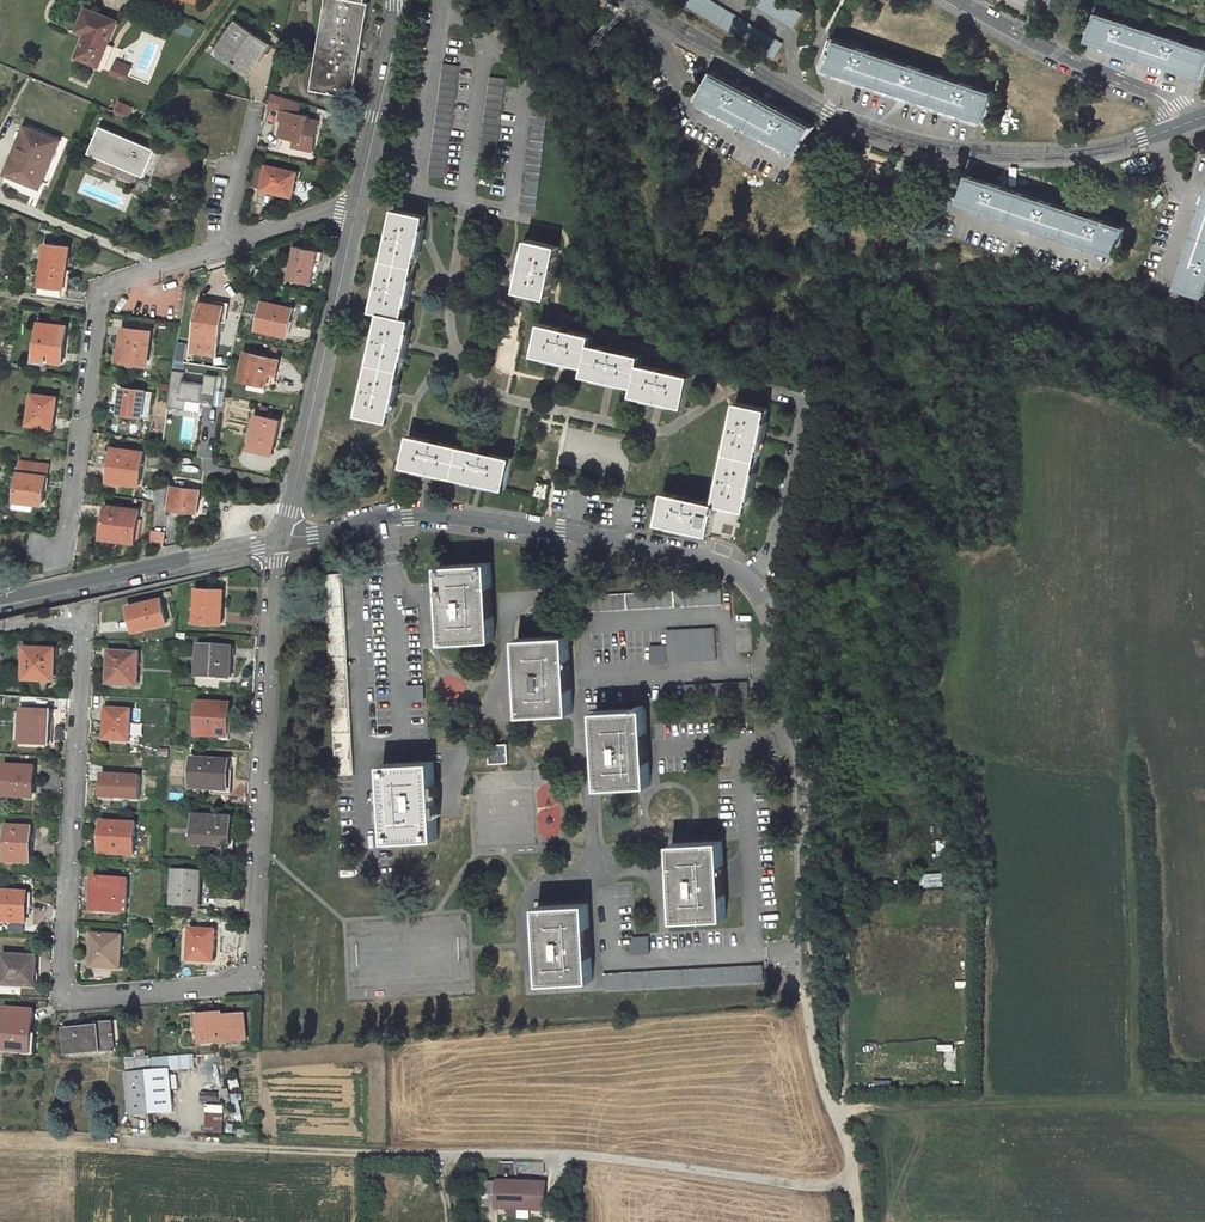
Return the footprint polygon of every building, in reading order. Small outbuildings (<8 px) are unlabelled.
[(312,89),(353,97),(371,2),(366,1),(366,0),(328,0),(312,89)] [(712,0),(681,0),(775,57),(784,43),(712,0)] [(778,0),(746,0),(793,28),(801,14),(778,0)] [(117,20),(98,12),(87,8),(78,30),(86,33),(77,56),(98,65),(117,20)] [(1097,14),(1088,40),(1117,50),(1172,69),(1175,70),(1201,78),(1204,65),(1204,50),(1097,14)] [(268,42),(237,19),(230,28),(236,32),(223,51),(230,55),(228,58),(246,71),(256,57),(259,59),(266,49),(264,48),(268,42)] [(216,49),(228,58),(230,55),(223,51),(236,32),(230,28),(216,49)] [(838,43),(829,40),(826,49),(832,51),(830,58),(833,59),(830,67),(859,77),(912,95),(961,111),(985,119),(986,116),(991,118),(993,112),(988,110),(993,93),(839,41),(838,43)] [(128,81),(134,65),(118,59),(112,74),(128,81)] [(459,66),(443,64),(429,175),(445,177),(459,66)] [(797,151),(811,128),(714,75),(701,100),(728,114),(774,139),(797,151)] [(504,78),(491,76),(480,155),(493,157),(504,78)] [(550,103),(534,101),(519,211),(535,213),(550,103)] [(309,115),(284,109),(282,120),(283,120),(280,136),(295,139),(303,141),(301,148),(313,150),(320,120),(309,117),(309,115)] [(59,140),(26,126),(17,148),(20,150),(10,174),(40,187),(59,140)] [(152,147),(106,127),(94,154),(140,174),(152,147)] [(295,139),(294,146),(301,148),(303,141),(295,139)] [(298,172),(269,165),(264,187),(274,189),(274,191),(287,194),(288,191),(293,192),(298,172)] [(8,174),(4,183),(31,196),(35,187),(8,174)] [(1115,253),(1124,227),(970,175),(960,201),(991,212),(1045,230),(1092,246),(1115,253)] [(1204,293),(1204,203),(1203,209),(1187,258),(1178,287),(1204,295),(1204,293)] [(427,216),(396,209),(374,310),(382,312),(360,414),(390,420),(395,398),(407,345),(413,319),(404,317),(410,294),(421,243),(427,216)] [(548,296),(560,246),(530,239),(524,265),(518,289),(548,296)] [(64,288),(70,246),(47,242),(41,284),(64,288)] [(311,282),(319,250),(295,245),(289,277),(311,282)] [(222,320),(225,306),(201,302),(192,350),(216,354),(222,320)] [(257,329),(284,335),(286,325),(292,326),(293,321),(290,320),(292,308),(264,302),(257,329)] [(54,324),(42,322),(39,338),(36,357),(36,358),(62,362),(67,326),(66,326),(67,321),(55,319),(54,324)] [(686,405),(693,376),(642,363),(643,355),(592,343),(594,335),(544,323),(536,354),(562,359),(587,365),(585,373),(612,380),(636,385),(635,394),(663,400),(686,405)] [(150,332),(123,327),(120,349),(123,349),(122,361),(146,364),(150,332)] [(39,338),(34,337),(31,357),(36,357),(39,338)] [(280,360),(246,353),(240,379),(271,386),(272,378),(269,377),(271,370),(277,371),(280,360)] [(217,402),(218,375),(207,374),(206,382),(186,381),(186,370),(173,369),(171,406),(187,407),(188,400),(217,402)] [(119,412),(141,415),(143,405),(145,390),(122,387),(119,412)] [(152,391),(145,390),(143,405),(150,406),(152,391)] [(28,424),(51,427),(53,417),(54,417),(56,402),(53,402),(53,396),(33,393),(28,424)] [(764,437),(770,409),(739,401),(717,503),(747,509),(752,488),(764,437)] [(281,420),(256,415),(249,448),(269,453),(272,440),(277,441),(281,420)] [(506,488),(512,458),(412,435),(405,465),(430,471),(481,482),(506,488)] [(139,483),(144,452),(114,448),(112,466),(115,466),(114,480),(139,483)] [(35,501),(43,502),(48,464),(20,460),(15,498),(35,501)] [(535,494),(546,496),(548,484),(538,482),(535,494)] [(156,504),(166,505),(169,486),(159,485),(156,504)] [(198,512),(201,491),(173,487),(170,508),(198,512)] [(686,528),(711,533),(715,510),(719,511),(720,505),(717,504),(717,503),(667,492),(660,522),(686,528)] [(14,507),(34,510),(35,501),(15,498),(14,507)] [(102,536),(135,541),(139,510),(106,506),(102,536)] [(155,532),(154,543),(165,543),(165,533),(155,532)] [(445,642),(495,638),(494,616),(489,616),(487,586),(492,586),(491,563),(441,566),(442,588),(447,588),(448,603),(449,618),(444,619),(445,642)] [(354,773),(343,573),(327,574),(338,774),(354,773)] [(223,589),(197,587),(195,621),(220,623),(220,612),(222,612),(223,589)] [(578,612),(722,604),(721,588),(577,596),(578,612)] [(161,598),(129,606),(132,619),(136,617),(139,629),(166,623),(161,598)] [(715,628),(667,630),(669,662),(717,660),(715,628)] [(523,714),(572,712),(571,689),(567,689),(565,659),(569,659),(568,635),(518,638),(520,662),(524,662),(525,678),(525,692),(521,692),(523,714)] [(56,647),(25,645),(24,673),(40,674),(40,679),(54,679),(56,647)] [(232,648),(199,646),(198,673),(218,674),(218,677),(230,677),(232,648)] [(139,653),(110,651),(108,665),(111,665),(109,683),(137,685),(139,653)] [(748,682),(684,685),(685,701),(749,698),(748,682)] [(409,701),(425,700),(424,684),(408,685),(409,701)] [(229,705),(199,703),(197,735),(224,737),(225,723),(228,723),(229,705)] [(647,732),(646,708),(644,708),(644,706),(637,707),(637,709),(596,711),(597,734),(602,734),(602,749),(603,764),(599,765),(600,787),(650,785),(649,762),(644,762),(642,732),(647,732)] [(131,711),(108,710),(107,722),(106,722),(105,740),(129,742),(131,711)] [(52,712),(23,711),(22,743),(48,744),(49,725),(51,725),(52,712)] [(490,763),(509,762),(508,743),(495,744),(489,750),(490,763)] [(228,764),(229,761),(194,759),(192,789),(227,791),(228,772),(232,772),(232,765),(228,764)] [(435,800),(433,761),(383,764),(387,841),(437,838),(435,800)] [(31,797),(33,768),(7,767),(5,796),(31,797)] [(141,776),(102,774),(101,793),(112,794),(111,798),(139,800),(141,776)] [(232,818),(195,816),(194,845),(230,847),(232,818)] [(103,854),(134,856),(136,824),(101,822),(101,834),(99,834),(98,839),(103,840),(103,854)] [(29,864),(31,828),(7,827),(5,862),(29,864)] [(722,841),(673,844),(674,867),(678,866),(679,882),(680,897),(675,897),(676,920),(726,918),(725,894),(720,894),(718,864),(723,864),(722,841)] [(201,873),(175,872),(172,905),(197,907),(198,896),(199,896),(201,873)] [(943,886),(943,874),(925,873),(924,886),(943,886)] [(125,912),(128,880),(99,878),(97,910),(125,912)] [(0,892),(0,922),(24,924),(25,915),(31,915),(32,902),(27,901),(27,894),(0,892)] [(543,982),(592,979),(591,956),(587,957),(585,926),(589,926),(588,904),(539,906),(540,929),(545,929),(545,940),(540,940),(541,944),(543,982)] [(198,926),(191,925),(188,961),(211,962),(212,952),(214,952),(215,932),(198,931),(198,926)] [(122,936),(92,935),(90,949),(89,949),(88,956),(93,957),(93,967),(119,969),(122,936)] [(650,936),(633,937),(634,953),(651,952),(650,936)] [(37,958),(5,955),(3,984),(32,986),(32,975),(36,975),(37,958)] [(763,981),(763,965),(603,973),(604,990),(763,981)] [(34,1012),(6,1009),(3,1051),(26,1053),(28,1034),(32,1035),(34,1012)] [(196,1044),(246,1039),(245,1015),(223,1017),(223,1014),(193,1016),(196,1044)] [(65,1030),(68,1054),(114,1050),(111,1024),(98,1025),(99,1028),(65,1030)] [(177,1059),(143,1061),(144,1072),(177,1069),(177,1059)] [(130,1111),(148,1110),(171,1109),(169,1072),(151,1073),(128,1074),(130,1111)] [(206,1129),(224,1129),(224,1106),(207,1106),(206,1129)] [(500,1189),(501,1212),(543,1213),(543,1190),(500,1189)]
